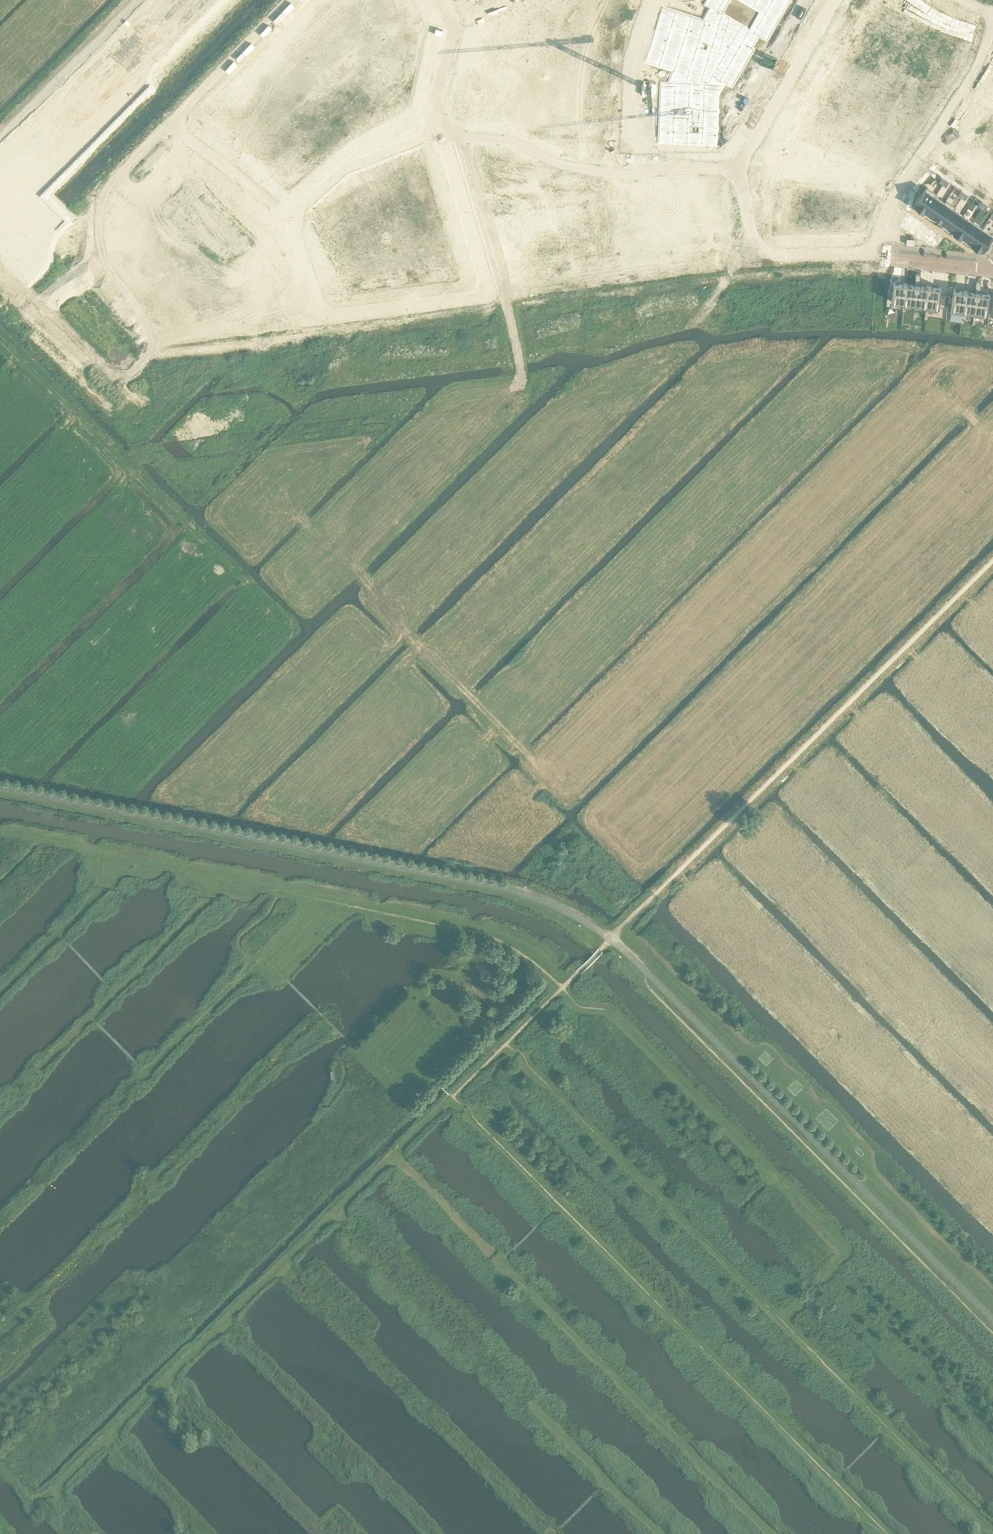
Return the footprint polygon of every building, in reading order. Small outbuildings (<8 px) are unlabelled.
[(324,1),(320,6),(330,15),(334,10),(331,6),(337,0),(323,0),(324,1)] [(382,6),(388,15),(405,5),(402,0),(392,0),(382,6)] [(705,5),(711,8),(704,19),(664,6),(645,62),(673,71),(669,82),(661,81),(656,143),(715,148),(719,95),(726,84),(733,89),(756,50),(754,49),(761,38),(768,43),(794,0),(736,0),(760,14),(750,32),(722,15),(731,0),(708,0),(705,5)] [(894,1),(903,7),(902,9),(908,13),(915,1),(913,0),(895,0),(894,1)] [(866,6),(861,14),(879,25),(884,17),(866,6)] [(937,15),(931,28),(938,31),(939,28),(949,33),(957,12),(957,13),(958,12),(946,7),(942,18),(937,15)] [(957,12),(949,33),(959,37),(958,39),(964,42),(970,30),(964,27),(968,17),(957,13),(957,12)] [(861,14),(856,22),(874,33),(879,25),(861,14)] [(856,22),(852,30),(853,30),(869,41),(874,33),(856,22)] [(852,30),(848,38),(865,49),(869,41),(853,30),(852,30)] [(848,38),(843,45),(860,56),(865,49),(848,38)] [(393,47),(391,58),(411,61),(411,62),(414,50),(406,49),(406,46),(398,45),(398,48),(393,47)] [(839,52),(838,53),(855,64),(860,56),(843,45),(839,52)] [(947,49),(942,57),(958,68),(959,67),(964,60),(947,49)] [(838,53),(833,60),(850,72),(855,64),(838,53),(839,52),(838,52),(838,53)] [(942,57),(937,65),(954,76),(953,76),(954,76),(959,68),(959,67),(958,68),(942,57)] [(391,58),(389,68),(409,72),(411,62),(411,61),(391,58)] [(833,60),(828,69),(829,69),(845,80),(850,72),(833,60)] [(937,65),(932,72),(949,83),(953,76),(954,76),(937,65)] [(389,68),(387,79),(407,83),(409,72),(389,68)] [(828,69),(824,76),(840,87),(845,80),(829,69),(828,69)] [(932,72),(928,80),(944,91),(949,83),(932,72)] [(824,76),(819,85),(836,95),(840,87),(824,76)] [(387,79),(385,90),(390,91),(389,94),(397,95),(398,92),(406,94),(407,83),(387,79)] [(928,80),(923,88),(939,99),(944,91),(928,80)] [(923,88),(918,96),(935,106),(939,99),(923,88)] [(372,91),(364,98),(378,113),(378,114),(386,107),(372,91)] [(813,95),(810,105),(828,112),(832,103),(813,95)] [(918,96),(913,103),(930,114),(935,106),(918,96)] [(364,98),(357,104),(371,120),(378,114),(378,113),(364,98)] [(913,103),(908,111),(926,122),(931,114),(930,114),(913,103)] [(357,104),(350,111),(364,126),(371,120),(357,104)] [(810,105),(806,114),(824,121),(828,112),(810,105)] [(343,117),(355,130),(354,131),(356,133),(364,126),(350,111),(343,117)] [(908,111),(904,119),(920,130),(921,131),(926,122),(908,111)] [(805,114),(802,123),(803,123),(821,131),(824,121),(806,114),(805,114)] [(341,115),(334,121),(348,137),(354,131),(355,130),(343,117),(341,115)] [(983,124),(992,133),(992,118),(990,115),(983,124)] [(904,119),(899,127),(915,137),(920,130),(904,119)] [(334,121),(327,128),(340,143),(348,137),(334,121)] [(803,123),(799,132),(817,140),(821,131),(803,123)] [(975,132),(990,145),(992,142),(992,133),(983,124),(975,132)] [(899,127),(894,135),(910,146),(915,137),(899,127)] [(327,128),(319,134),(333,150),(340,143),(327,128)] [(246,129),(234,142),(241,149),(254,136),(246,129)] [(840,131),(833,150),(841,154),(849,135),(840,131)] [(967,140),(984,155),(992,146),(990,145),(975,132),(968,140),(967,140)] [(319,134),(312,141),(326,156),(333,150),(319,134)] [(841,154),(849,158),(857,138),(849,135),(841,154)] [(241,149),(248,157),(249,156),(248,156),(261,142),(254,136),(241,149)] [(857,138),(849,158),(858,162),(859,161),(858,161),(865,142),(857,138)] [(312,141),(305,147),(319,163),(326,156),(312,141)] [(261,142),(248,156),(249,156),(255,162),(268,149),(261,142)] [(865,142),(858,161),(859,161),(866,164),(873,145),(865,142)] [(873,145),(866,164),(874,167),(882,149),(873,145)] [(268,149),(255,162),(262,168),(263,169),(275,155),(268,149)] [(882,149),(874,167),(883,171),(890,152),(882,149)] [(890,152),(883,171),(892,175),(899,156),(890,152)] [(262,168),(262,169),(269,176),(270,176),(270,175),(282,162),(275,155),(263,169),(262,168)] [(952,157),(944,166),(958,179),(966,170),(952,157)] [(282,162),(270,175),(270,176),(277,182),(289,168),(282,162)] [(547,163),(504,175),(516,215),(539,208),(543,217),(562,212),(547,163)] [(289,168),(277,182),(284,189),(287,185),(289,187),(295,181),(293,179),(296,175),(289,168)] [(926,186),(914,204),(924,211),(935,195),(936,195),(937,193),(936,193),(926,186)] [(793,192),(781,192),(782,215),(794,215),(793,193),(793,192)] [(805,193),(793,193),(794,215),(806,214),(805,193)] [(935,195),(924,211),(934,217),(944,201),(936,195),(935,195)] [(944,201),(934,217),(943,224),(954,208),(956,206),(955,206),(946,199),(945,199),(944,201)] [(954,208),(943,224),(952,230),(963,214),(954,208)] [(963,214),(952,230),(962,237),(973,221),(963,214)] [(973,221),(962,237),(971,243),(982,227),(973,221)] [(971,243),(982,250),(989,239),(991,241),(992,237),(991,236),(992,234),(982,227),(971,243)] [(915,278),(914,284),(917,284),(915,303),(926,304),(925,309),(926,309),(928,285),(919,284),(920,279),(915,278)] [(888,288),(887,295),(892,296),(891,301),(904,302),(906,283),(893,281),(892,289),(888,288)] [(906,283),(904,302),(915,303),(917,284),(914,284),(906,283)] [(928,285),(926,309),(938,310),(939,306),(945,306),(946,295),(940,294),(941,286),(928,285)] [(966,290),(962,314),(974,315),(977,291),(980,292),(980,287),(975,286),(975,291),(966,290)] [(948,295),(947,302),(951,302),(950,312),(962,314),(966,290),(953,288),(952,295),(948,295)] [(977,291),(974,315),(986,317),(990,293),(980,292),(977,291)]
